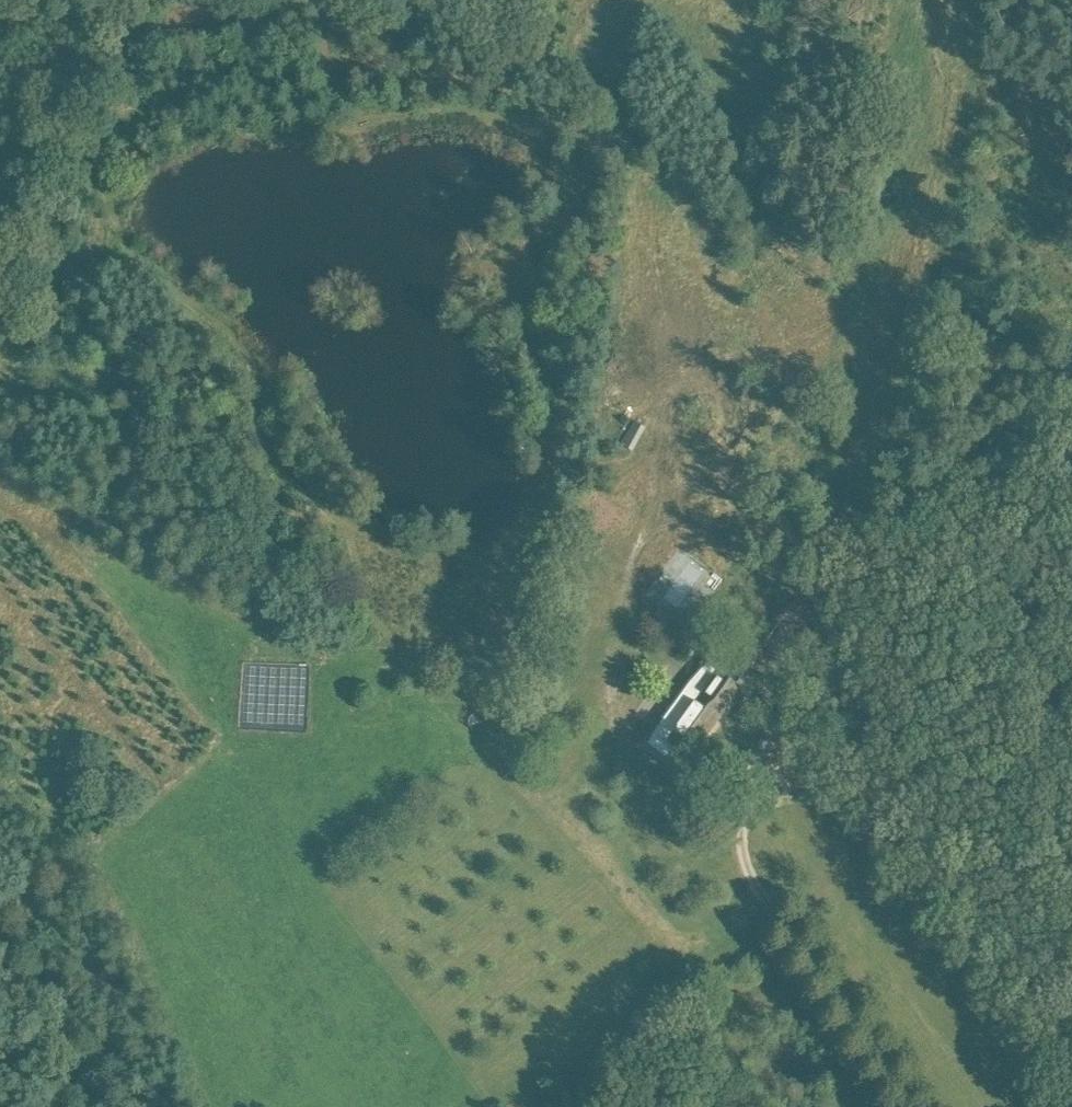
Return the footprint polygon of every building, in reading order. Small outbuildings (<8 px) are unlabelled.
[(668,739),(670,741),(663,751),(683,765),(690,755),(691,756),(725,708),(727,709),(742,689),(717,672),(668,739)]
